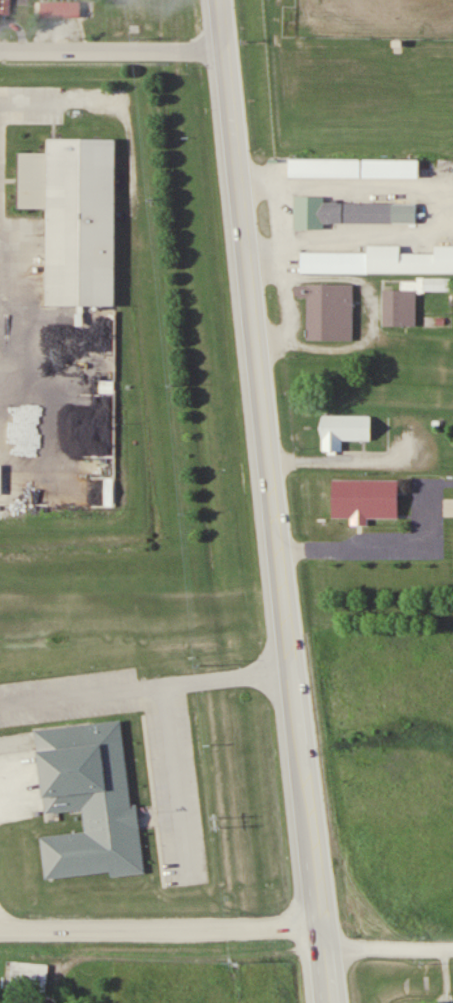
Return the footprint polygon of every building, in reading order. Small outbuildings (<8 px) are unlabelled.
[(11,14),(11,0),(0,0),(0,14),(11,14)] [(80,17),(80,1),(39,1),(39,17),(80,17)] [(48,137),(117,138),(115,307),(46,306),(47,207),(48,152),(48,137)] [(48,152),(19,151),(19,207),(47,207),(48,152)] [(293,156),(293,174),(423,175),(423,157),(293,156)] [(294,226),(295,192),(330,193),(330,200),(414,202),(413,219),(324,217),(324,227),(294,226)] [(438,238),(452,238),(452,267),(371,267),(371,238),(406,238),(406,246),(438,246),(438,238)] [(304,246),(304,265),(368,265),(368,246),(304,246)] [(306,281),(306,338),(348,338),(348,281),(306,281)] [(385,283),(385,318),(416,318),(417,283),(385,283)] [(319,408),(320,445),(340,444),(340,432),(368,431),(368,407),(319,408)] [(335,474),(335,509),(400,509),(401,475),(335,474)] [(36,732),(121,721),(132,804),(137,804),(139,822),(146,873),(111,878),(110,873),(44,881),(39,838),(85,832),(82,809),(46,813),(36,732)] [(15,953),(12,981),(50,985),(54,958),(15,953)]
